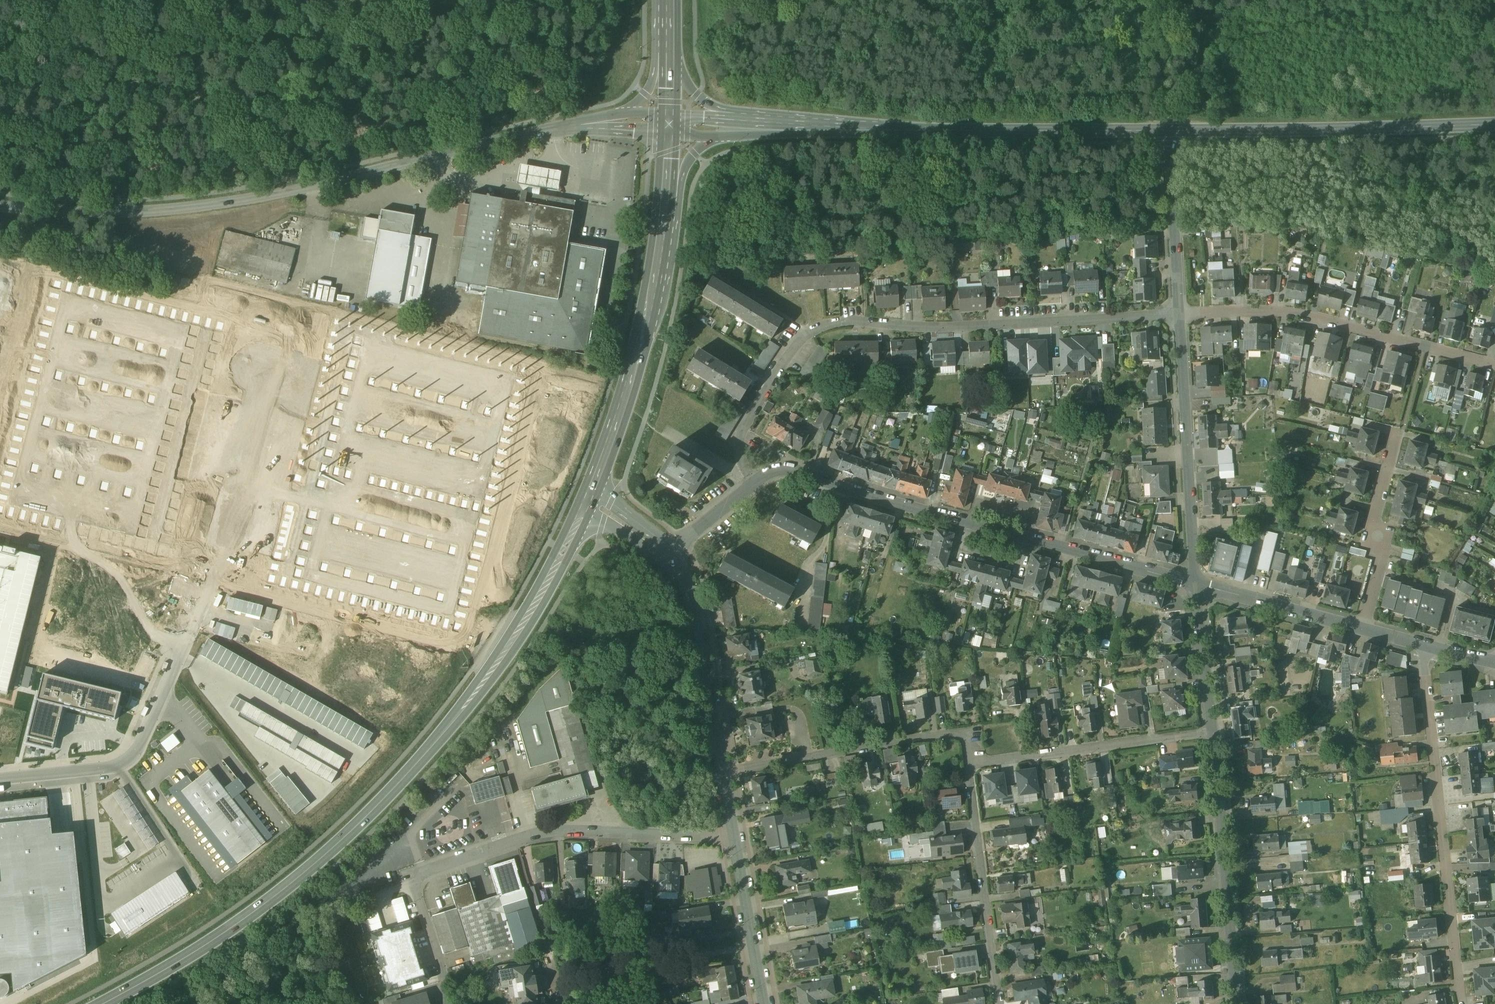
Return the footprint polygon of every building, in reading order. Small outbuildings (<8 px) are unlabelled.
[(561,172),(520,164),(516,184),(558,192),(561,172)] [(521,192),(519,203),(573,212),(575,201),(533,194),(521,192)] [(486,287),(502,200),(471,194),(468,209),(462,243),(455,282),(486,287)] [(519,203),(502,200),(486,287),(558,300),(568,244),(569,237),(573,212),(519,203)] [(379,220),(365,217),(361,237),(376,240),(376,241),(374,248),(373,257),(371,266),(370,275),(368,284),(366,293),(365,299),(391,304),(399,305),(406,307),(419,309),(422,293),(424,283),(425,274),(427,264),(429,254),(432,239),(415,236),(411,235),(412,230),(415,216),(381,210),(379,220)] [(1221,227),(1212,228),(1212,238),(1213,238),(1214,238),(1222,238),(1221,227)] [(226,231),(217,265),(287,283),(289,277),(292,266),(296,249),(246,236),(226,231)] [(1157,237),(1137,238),(1138,259),(1158,258),(1157,237)] [(1057,249),(1066,249),(1066,239),(1057,238),(1057,249)] [(1222,238),(1214,238),(1215,253),(1223,253),(1223,248),(1222,238)] [(1305,244),(1297,243),(1295,248),(1295,254),(1303,255),(1303,250),(1304,250),(1305,244)] [(605,250),(568,244),(558,300),(486,287),(478,334),(587,353),(594,315),(605,250)] [(1370,244),(1367,256),(1374,258),(1377,246),(1370,244)] [(1386,248),(1377,246),(1374,258),(1382,260),(1386,248)] [(1401,251),(1386,248),(1382,260),(1380,268),(1387,270),(1391,257),(1398,259),(1401,251)] [(859,287),(858,265),(820,267),(822,289),(859,287)] [(822,289),(820,267),(783,269),(784,291),(822,289)] [(1146,270),(1135,271),(1135,280),(1147,279),(1146,270)] [(1235,270),(1224,271),(1226,298),(1236,298),(1235,270)] [(1325,272),(1318,270),(1315,284),(1322,285),(1325,272)] [(1224,271),(1210,271),(1210,280),(1214,280),(1214,282),(1216,299),(1226,298),(1224,271)] [(1300,273),(1290,271),(1288,282),(1289,282),(1286,298),(1296,300),(1299,281),(1300,273)] [(990,283),(989,272),(980,273),(981,284),(990,283)] [(997,272),(989,272),(990,283),(998,283),(998,279),(997,272)] [(1096,272),(1074,273),(1075,286),(1075,292),(1098,291),(1096,272)] [(1074,273),(1067,273),(1068,286),(1075,286),(1074,273)] [(1060,274),(1040,275),(1041,294),(1061,293),(1061,287),(1060,274)] [(1273,276),(1252,275),(1251,293),(1272,294),(1273,276)] [(1281,276),(1273,276),(1272,294),(1278,294),(1281,276)] [(1019,278),(998,279),(998,283),(999,296),(1020,295),(1020,288),(1021,288),(1021,285),(1019,285),(1019,278)] [(736,318),(747,300),(712,279),(701,297),(736,318)] [(1147,279),(1135,280),(1136,302),(1156,301),(1154,279),(1147,279)] [(1303,282),(1299,281),(1296,300),(1306,302),(1308,285),(1303,284),(1303,282)] [(312,298),(337,301),(338,286),(313,283),(312,298)] [(922,285),(910,286),(911,299),(922,299),(921,288),(922,288),(922,285)] [(897,286),(875,288),(875,299),(877,299),(878,307),(899,306),(898,300),(904,299),(904,292),(898,293),(897,286)] [(1364,286),(1361,299),(1356,315),(1366,318),(1373,292),(1374,289),(1364,286)] [(944,287),(930,288),(930,291),(922,291),(922,288),(921,288),(922,299),(922,310),(932,309),(932,308),(944,307),(944,308),(945,308),(944,287)] [(981,288),(959,289),(960,310),(974,309),(985,309),(985,300),(982,300),(981,288)] [(1344,295),(1322,289),(1318,305),(1340,311),(1342,306),(1345,295),(1344,295)] [(1356,294),(1346,291),(1344,295),(1345,295),(1342,306),(1352,309),(1356,294)] [(1396,308),(1376,303),(1379,293),(1373,292),(1366,318),(1376,321),(1391,325),(1396,308)] [(1422,302),(1411,299),(1407,313),(1418,316),(1421,305),(1422,302)] [(771,339),(781,321),(747,300),(736,318),(771,339)] [(1429,308),(1421,305),(1418,316),(1413,331),(1429,336),(1434,321),(1426,318),(1429,308)] [(1463,311),(1452,308),(1451,312),(1447,325),(1444,337),(1444,338),(1460,342),(1460,341),(1464,324),(1460,323),(1463,311)] [(1451,312),(1445,310),(1441,324),(1447,325),(1451,312)] [(1231,325),(1221,326),(1223,346),(1227,346),(1227,343),(1232,343),(1231,325)] [(1213,355),(1213,344),(1218,343),(1218,346),(1222,346),(1223,346),(1221,326),(1211,327),(1211,328),(1201,328),(1203,356),(1213,355)] [(1270,327),(1247,326),(1246,341),(1246,349),(1247,349),(1269,350),(1270,327)] [(1296,329),(1286,327),(1284,341),(1281,354),(1281,353),(1281,355),(1292,357),(1296,329)] [(1307,331),(1296,329),(1292,357),(1302,359),(1304,346),(1307,331)] [(1474,330),(1469,329),(1466,339),(1471,341),(1474,330)] [(1481,331),(1477,330),(1472,346),(1487,350),(1491,334),(1485,333),(1486,330),(1482,329),(1481,331)] [(1158,334),(1133,335),(1134,345),(1141,345),(1142,361),(1151,360),(1152,385),(1149,388),(1150,396),(1163,396),(1166,395),(1164,358),(1159,359),(1158,334)] [(1342,341),(1320,335),(1317,347),(1318,348),(1315,357),(1321,359),(1322,356),(1329,358),(1330,356),(1336,358),(1335,362),(1336,362),(1336,363),(1337,362),(1342,341)] [(1073,371),(1073,362),(1079,361),(1080,370),(1090,370),(1089,361),(1096,360),(1095,338),(1077,339),(1077,340),(1071,341),(1071,340),(1060,341),(1061,358),(1062,371),(1066,371),(1073,371)] [(1284,341),(1277,339),(1275,352),(1281,353),(1281,354),(1284,341)] [(770,341),(757,360),(766,366),(779,347),(770,341)] [(908,342),(891,343),(891,342),(890,342),(890,352),(891,364),(892,364),(892,363),(906,362),(907,363),(916,363),(915,341),(908,341),(908,342)] [(1026,343),(1027,343),(1027,341),(1008,342),(1009,358),(1010,373),(1028,372),(1026,343)] [(940,343),(932,343),(933,365),(941,365),(941,362),(954,362),(954,364),(955,364),(955,352),(954,342),(953,342),(953,343),(940,344),(940,343)] [(1045,357),(1044,342),(1027,343),(1026,343),(1028,372),(1028,373),(1045,372),(1046,372),(1045,357)] [(1364,345),(1354,342),(1350,359),(1346,372),(1356,374),(1364,345)] [(859,343),(852,343),(834,344),(835,366),(877,365),(877,343),(859,343)] [(989,344),(969,345),(970,362),(990,361),(989,344)] [(818,345),(800,373),(810,380),(828,352),(818,345)] [(1374,347),(1364,345),(1356,374),(1355,377),(1366,380),(1368,372),(1370,371),(1371,368),(1370,365),(1374,347)] [(1114,346),(1102,347),(1102,362),(1114,361),(1114,346)] [(1310,347),(1304,346),(1302,359),(1308,360),(1310,347)] [(714,387),(725,368),(718,364),(719,363),(713,360),(698,351),(699,351),(698,351),(686,370),(687,371),(687,370),(714,387)] [(963,351),(955,352),(955,364),(963,364),(963,351)] [(890,352),(884,353),(884,368),(892,368),(892,364),(891,364),(890,352)] [(1410,359),(1388,354),(1384,372),(1380,384),(1402,390),(1410,359)] [(1052,357),(1045,357),(1046,372),(1045,372),(1045,375),(1053,375),(1052,358),(1052,357)] [(1009,358),(1002,358),(1003,376),(1011,376),(1010,373),(1009,358)] [(1061,358),(1052,358),(1053,375),(1053,376),(1066,376),(1066,371),(1062,371),(1061,358)] [(766,366),(757,360),(751,369),(760,375),(766,366)] [(1342,364),(1337,362),(1336,363),(1336,362),(1332,376),(1338,378),(1342,364)] [(1456,369),(1440,365),(1439,366),(1435,365),(1433,373),(1437,374),(1435,382),(1451,386),(1456,369)] [(725,368),(714,387),(739,402),(738,402),(739,403),(751,383),(750,383),(736,375),(737,374),(732,371),(731,372),(725,368)] [(1217,368),(1197,369),(1198,388),(1212,387),(1218,387),(1218,385),(1217,368)] [(1384,372),(1376,370),(1375,376),(1373,382),(1380,384),(1384,372)] [(1485,377),(1469,373),(1464,395),(1473,398),(1475,392),(1480,393),(1485,377)] [(1375,376),(1369,375),(1365,388),(1371,390),(1373,382),(1375,376)] [(1270,380),(1269,388),(1277,389),(1278,381),(1270,380)] [(1451,386),(1435,382),(1434,387),(1450,391),(1451,386)] [(1345,387),(1334,384),(1330,396),(1342,399),(1345,387)] [(1218,387),(1212,387),(1212,399),(1226,398),(1225,385),(1218,385),(1218,387)] [(1353,389),(1345,387),(1342,399),(1347,400),(1346,404),(1349,405),(1353,389)] [(1149,388),(1142,389),(1143,402),(1144,402),(1150,402),(1150,396),(1149,388)] [(1291,397),(1291,389),(1283,388),(1282,396),(1291,397)] [(817,390),(814,397),(822,401),(826,394),(817,390)] [(1385,399),(1370,394),(1366,408),(1382,412),(1385,399)] [(1471,400),(1456,396),(1453,404),(1463,407),(1467,408),(1468,406),(1469,406),(1471,400)] [(773,405),(767,401),(762,411),(768,414),(773,405)] [(742,414),(732,407),(727,415),(738,421),(742,414)] [(1014,409),(1014,418),(1025,418),(1025,410),(1014,409)] [(1165,409),(1144,411),(1146,446),(1167,445),(1165,409)] [(1036,422),(1037,411),(1027,410),(1026,421),(1036,422)] [(792,414),(786,424),(791,427),(797,416),(792,414)] [(986,420),(968,415),(966,423),(984,427),(986,420)] [(802,419),(797,416),(791,427),(796,430),(802,419)] [(830,422),(820,416),(814,426),(825,432),(830,422)] [(1216,417),(1200,418),(1201,433),(1217,432),(1216,426),(1216,417)] [(786,424),(775,418),(766,433),(783,442),(791,427),(786,424)] [(1446,430),(1432,426),(1429,436),(1443,440),(1446,430)] [(796,430),(791,427),(783,442),(799,451),(807,436),(796,430)] [(1453,440),(1456,430),(1448,427),(1445,438),(1453,440)] [(1379,434),(1362,429),(1360,436),(1359,440),(1376,445),(1379,434)] [(1217,432),(1201,433),(1201,448),(1218,448),(1217,438),(1217,432)] [(843,441),(839,452),(844,454),(850,438),(847,437),(845,442),(843,441)] [(850,438),(844,454),(848,456),(852,444),(850,444),(852,439),(850,438)] [(1063,447),(1064,441),(1050,438),(1049,444),(1063,447)] [(1376,445),(1359,440),(1358,445),(1356,452),(1374,456),(1376,445)] [(1441,443),(1431,441),(1430,446),(1439,449),(1441,443)] [(1428,447),(1410,442),(1407,453),(1425,458),(1426,453),(1428,447)] [(710,471),(672,447),(667,455),(669,457),(657,475),(668,482),(666,485),(680,493),(681,490),(692,497),(703,478),(705,479),(710,471)] [(863,448),(859,460),(863,461),(867,450),(863,448)] [(839,452),(833,450),(827,466),(837,470),(844,454),(839,452)] [(867,450),(863,461),(868,463),(872,452),(867,450)] [(1425,458),(1407,453),(1404,465),(1422,469),(1424,462),(1425,458)] [(848,456),(844,454),(837,470),(847,474),(853,458),(848,456)] [(953,457),(946,455),(941,472),(948,474),(953,457)] [(859,460),(853,458),(847,474),(858,478),(863,461),(859,460)] [(940,460),(935,459),(932,470),(937,471),(940,460)] [(1054,468),(1055,460),(1047,459),(1046,467),(1054,468)] [(898,460),(895,472),(899,473),(903,462),(898,460)] [(868,463),(863,461),(858,478),(867,481),(868,478),(871,470),(873,465),(868,463)] [(908,463),(903,462),(899,473),(904,475),(908,463)] [(923,467),(918,466),(915,478),(919,479),(923,467)] [(889,470),(879,467),(877,472),(871,470),(868,478),(886,484),(889,470)] [(927,469),(923,467),(919,479),(924,480),(927,469)] [(1153,468),(1143,469),(1144,483),(1152,483),(1152,497),(1169,496),(1168,467),(1153,468)] [(1114,469),(1112,478),(1119,479),(1122,470),(1114,469)] [(1369,474),(1351,469),(1349,476),(1348,480),(1366,485),(1369,474)] [(895,472),(889,470),(886,484),(885,487),(895,490),(899,473),(895,472)] [(972,474),(956,470),(953,484),(968,488),(970,482),(972,474)] [(1011,474),(1004,472),(1002,478),(1009,480),(1011,474)] [(904,475),(899,473),(895,490),(905,493),(910,476),(904,475)] [(978,476),(972,474),(970,482),(976,484),(978,476)] [(1017,475),(1011,474),(1009,480),(1015,482),(1017,475)] [(999,478),(989,475),(988,479),(986,486),(985,490),(995,493),(999,478)] [(1048,476),(1042,475),(1040,482),(1051,485),(1053,478),(1048,476)] [(915,478),(910,476),(905,493),(915,495),(919,479),(915,478)] [(988,479),(978,476),(976,484),(986,486),(988,479)] [(1002,478),(999,478),(995,493),(1005,496),(1009,480),(1002,478)] [(924,480),(919,479),(915,495),(926,499),(930,482),(924,480)] [(1015,482),(1009,480),(1005,496),(1015,498),(1019,483),(1015,482)] [(1366,485),(1348,480),(1347,485),(1345,492),(1363,496),(1366,485)] [(1440,483),(1430,481),(1429,486),(1439,489),(1440,483)] [(1417,487),(1400,482),(1397,493),(1415,498),(1416,493),(1417,487)] [(1029,485),(1019,483),(1015,498),(1025,501),(1026,497),(1028,489),(1029,485)] [(1220,483),(1204,484),(1204,499),(1221,498),(1220,492),(1220,483)] [(968,488),(953,484),(952,487),(950,494),(965,498),(968,488)] [(1038,492),(1028,489),(1026,497),(1036,499),(1038,492)] [(1062,492),(1051,489),(1049,495),(1060,498),(1062,492)] [(1342,494),(1331,491),(1330,496),(1340,500),(1340,499),(1342,494)] [(1045,494),(1038,492),(1036,499),(1043,501),(1045,494)] [(1415,498),(1397,493),(1394,504),(1412,509),(1413,502),(1415,498)] [(965,498),(950,494),(948,500),(947,504),(963,508),(965,498)] [(1049,495),(1045,494),(1043,501),(1041,507),(1056,511),(1060,498),(1049,495)] [(1340,500),(1330,497),(1328,502),(1339,505),(1340,500)] [(1221,498),(1204,499),(1205,515),(1222,514),(1221,504),(1221,498)] [(1171,501),(1159,502),(1156,514),(1172,513),(1171,501)] [(859,508),(850,505),(848,504),(848,506),(843,520),(843,522),(850,524),(848,529),(852,530),(860,508),(859,508)] [(1412,509),(1394,504),(1391,515),(1400,518),(1408,520),(1409,520),(1412,509)] [(798,516),(781,507),(772,524),(811,545),(820,528),(803,519),(804,518),(798,515),(798,516)] [(1056,511),(1041,507),(1039,517),(1060,523),(1063,513),(1056,511)] [(867,510),(860,508),(852,530),(857,532),(858,527),(865,529),(871,511),(867,510)] [(1358,513),(1341,509),(1339,515),(1338,520),(1355,525),(1358,513)] [(875,512),(871,511),(865,529),(872,531),(868,542),(873,544),(874,538),(878,526),(879,523),(882,515),(875,512)] [(1101,515),(1096,514),(1093,525),(1098,526),(1101,515)] [(891,518),(882,515),(879,523),(878,526),(874,538),(879,539),(881,534),(888,536),(888,534),(893,520),(893,519),(891,518)] [(1106,517),(1101,515),(1098,526),(1103,528),(1106,517)] [(1060,523),(1039,517),(1036,527),(1051,532),(1052,527),(1058,529),(1060,523)] [(1233,518),(1222,519),(1222,531),(1233,530),(1233,518)] [(1408,520),(1400,518),(1398,525),(1407,527),(1408,520)] [(1127,521),(1122,520),(1118,532),(1124,533),(1127,521)] [(1355,525),(1338,520),(1337,525),(1335,531),(1352,536),(1355,525)] [(1083,522),(1078,521),(1073,537),(1084,540),(1088,524),(1083,522)] [(1136,524),(1132,523),(1128,534),(1139,537),(1142,526),(1136,524)] [(1093,525),(1088,524),(1084,540),(1094,543),(1098,526),(1093,525)] [(1103,528),(1098,526),(1094,543),(1104,546),(1108,529),(1103,528)] [(1164,528),(1158,526),(1154,542),(1155,543),(1172,547),(1176,532),(1164,529),(1164,528)] [(1113,530),(1108,529),(1104,546),(1114,548),(1118,532),(1113,530)] [(946,533),(936,530),(935,530),(935,532),(933,537),(928,536),(927,541),(950,546),(953,537),(953,535),(946,533)] [(1124,533),(1118,532),(1114,548),(1124,551),(1128,534),(1124,533)] [(1267,532),(1258,570),(1269,572),(1278,534),(1267,532)] [(1139,537),(1128,534),(1124,551),(1135,554),(1139,537)] [(1252,548),(1218,539),(1209,573),(1243,582),(1252,548)] [(950,546),(927,541),(926,545),(931,546),(929,553),(947,558),(948,553),(950,546)] [(1172,547),(1155,543),(1150,558),(1178,565),(1181,555),(1171,553),(1172,547)] [(1467,543),(1463,550),(1469,554),(1472,548),(1470,547),(1471,545),(1467,543)] [(1367,551),(1351,547),(1350,553),(1365,557),(1367,551)] [(1415,550),(1404,547),(1402,553),(1413,556),(1415,550)] [(0,548),(0,695),(8,697),(43,558),(0,548)] [(1284,554),(1276,552),(1272,569),(1281,572),(1279,571),(1284,554)] [(947,558),(929,553),(927,563),(926,565),(951,571),(953,563),(946,561),(947,558)] [(1413,556),(1402,553),(1401,558),(1412,561),(1413,556)] [(751,590),(760,572),(747,565),(747,564),(742,561),(741,562),(727,554),(718,571),(751,590)] [(1039,557),(1031,555),(1031,557),(1028,567),(1051,573),(1052,568),(1047,567),(1049,562),(1049,560),(1048,560),(1039,557)] [(1321,558),(1316,556),(1313,568),(1318,569),(1321,558)] [(975,563),(964,560),(963,561),(964,562),(963,565),(956,564),(954,572),(960,573),(960,576),(959,578),(971,581),(975,563)] [(1299,562),(1293,560),(1292,567),(1291,567),(1289,577),(1295,579),(1297,569),(1299,562)] [(1418,564),(1407,561),(1406,567),(1417,569),(1418,564)] [(903,564),(896,562),(894,571),(901,573),(903,564)] [(827,565),(816,563),(812,597),(824,598),(827,565)] [(986,566),(975,563),(971,581),(977,583),(974,594),(979,595),(982,584),(986,566)] [(910,566),(903,564),(901,573),(908,574),(910,566)] [(998,569),(986,566),(982,584),(979,595),(983,597),(986,586),(993,587),(995,580),(994,580),(995,578),(998,569)] [(1051,573),(1028,567),(1026,574),(1025,578),(1043,583),(1045,576),(1050,577),(1051,573)] [(1087,570),(1076,567),(1075,569),(1076,569),(1072,583),(1071,585),(1078,587),(1077,593),(1081,594),(1082,593),(1088,570),(1087,570)] [(1007,572),(998,570),(998,569),(995,578),(994,580),(995,580),(993,587),(1005,590),(1005,589),(1006,585),(1012,587),(1014,579),(1008,577),(1009,574),(1009,572),(1007,572)] [(1303,570),(1297,569),(1295,579),(1300,580),(1303,570)] [(1095,572),(1088,570),(1082,593),(1086,594),(1087,589),(1094,591),(1099,573),(1095,572)] [(1447,572),(1441,570),(1439,581),(1444,582),(1447,573),(1447,572)] [(760,572),(751,590),(784,608),(793,590),(779,583),(780,582),(775,579),(774,580),(760,572)] [(1323,573),(1318,572),(1315,583),(1321,584),(1323,573)] [(1102,574),(1099,573),(1094,591),(1101,593),(1099,598),(1104,599),(1110,576),(1102,574)] [(1452,574),(1447,573),(1444,582),(1444,584),(1449,585),(1452,576),(1452,574)] [(1289,577),(1280,574),(1275,591),(1291,595),(1291,594),(1295,579),(1289,577)] [(1120,579),(1110,576),(1104,599),(1108,600),(1110,595),(1117,597),(1117,595),(1121,581),(1122,579),(1120,579)] [(1391,578),(1385,576),(1382,587),(1387,589),(1390,581),(1391,578)] [(1457,577),(1452,576),(1449,585),(1449,587),(1454,588),(1457,577)] [(1043,583),(1025,578),(1024,581),(1018,580),(1016,588),(1033,593),(1038,594),(1040,594),(1041,593),(1040,592),(1043,583)] [(1300,580),(1295,579),(1291,594),(1305,598),(1309,582),(1300,580)] [(1476,588),(1462,580),(1457,589),(1470,597),(1476,588)] [(1390,581),(1387,589),(1383,605),(1389,606),(1388,609),(1394,611),(1394,610),(1401,585),(1401,584),(1390,581)] [(1166,591),(1137,583),(1132,601),(1162,609),(1166,591)] [(1335,587),(1328,585),(1323,603),(1334,606),(1339,588),(1335,587)] [(1412,588),(1401,585),(1394,610),(1399,611),(1399,614),(1405,615),(1405,614),(1411,590),(1412,588)] [(1344,589),(1339,588),(1334,606),(1346,609),(1351,591),(1344,589)] [(1413,619),(1420,592),(1411,590),(1405,614),(1410,615),(1409,618),(1413,619)] [(730,592),(718,595),(724,627),(737,627),(730,592)] [(1420,592),(1413,619),(1416,620),(1416,619),(1421,620),(1427,596),(1423,594),(1423,593),(1420,592)] [(985,594),(982,605),(988,607),(992,595),(985,594)] [(1427,596),(1421,620),(1420,623),(1426,624),(1426,626),(1432,627),(1433,625),(1438,626),(1445,602),(1434,599),(1434,597),(1427,596)] [(824,598),(812,597),(808,632),(819,633),(824,598)] [(1052,602),(1045,601),(1043,609),(1050,611),(1052,602)] [(1060,604),(1052,602),(1050,611),(1057,613),(1060,604)] [(1457,607),(1450,632),(1490,643),(1494,624),(1494,617),(1457,607)] [(1246,618),(1235,619),(1235,618),(1221,619),(1223,637),(1236,635),(1249,633),(1248,625),(1247,626),(1246,618)] [(1181,621),(1163,623),(1165,645),(1184,642),(1181,621)] [(1313,629),(1296,625),(1288,652),(1296,654),(1297,649),(1299,640),(1308,642),(1309,643),(1313,629)] [(620,630),(612,631),(613,643),(621,641),(620,636),(620,630)] [(1348,638),(1330,633),(1327,647),(1321,645),(1318,657),(1317,657),(1335,662),(1338,651),(1344,653),(1348,638)] [(747,635),(727,638),(729,655),(736,654),(738,656),(742,656),(743,653),(750,652),(747,635)] [(1308,642),(1299,640),(1297,649),(1306,651),(1308,642)] [(1321,645),(1313,643),(1310,655),(1317,657),(1318,657),(1321,645)] [(1380,647),(1365,643),(1362,658),(1369,660),(1376,662),(1380,647)] [(1250,647),(1235,649),(1236,657),(1251,655),(1251,650),(1250,647)] [(770,650),(746,654),(747,662),(772,659),(770,650)] [(1383,663),(1405,667),(1408,655),(1385,650),(1383,663)] [(1251,655),(1236,657),(1237,664),(1252,662),(1251,655)] [(1351,656),(1347,655),(1344,656),(1342,665),(1342,682),(1342,689),(1350,688),(1350,681),(1351,681),(1350,675),(1349,664),(1351,656)] [(1178,656),(1165,658),(1168,679),(1178,678),(1188,677),(1186,659),(1179,660),(1178,656)] [(1362,659),(1351,656),(1349,664),(1350,675),(1357,676),(1358,672),(1360,664),(1362,659)] [(819,658),(805,661),(808,676),(821,674),(819,658)] [(1369,660),(1362,658),(1362,659),(1360,664),(1368,666),(1369,660)] [(1368,666),(1360,664),(1358,672),(1366,674),(1368,666)] [(540,689),(517,721),(530,768),(560,760),(551,731),(580,723),(564,665),(540,689)] [(1241,666),(1227,668),(1229,684),(1252,681),(1251,672),(1242,673),(1241,666)] [(759,672),(739,675),(744,703),(764,699),(759,672)] [(1461,673),(1441,675),(1443,696),(1453,695),(1454,707),(1462,706),(1461,694),(1464,694),(1461,673)] [(1145,674),(1138,675),(1140,688),(1147,687),(1145,674)] [(979,687),(986,687),(985,676),(978,676),(979,687)] [(1405,678),(1385,680),(1388,702),(1412,699),(1408,699),(1405,678)] [(964,682),(952,683),(950,685),(952,696),(956,695),(960,695),(959,689),(966,688),(965,683),(964,682)] [(966,688),(959,689),(960,695),(956,695),(958,713),(970,711),(969,704),(974,703),(972,682),(965,683),(966,688)] [(1092,682),(1084,682),(1084,695),(1093,694),(1092,682)] [(1013,687),(1000,689),(1002,701),(1008,700),(1008,706),(1019,705),(1019,704),(1017,691),(1016,687),(1013,687)] [(937,713),(933,688),(927,688),(928,697),(931,714),(937,713)] [(1171,690),(1163,691),(1166,711),(1167,715),(1176,714),(1176,710),(1185,709),(1183,689),(1171,690)] [(1024,690),(1017,691),(1019,704),(1026,703),(1024,690)] [(1478,720),(1494,718),(1494,692),(1474,694),(1475,705),(1478,720)] [(1133,693),(1116,695),(1121,728),(1138,726),(1136,706),(1143,705),(1142,696),(1134,697),(1133,693)] [(1060,695),(1049,696),(1051,709),(1061,707),(1060,695)] [(887,696),(872,698),(874,709),(877,724),(891,722),(887,696)] [(928,697),(913,700),(903,702),(905,711),(915,709),(917,719),(931,717),(931,714),(928,697)] [(944,697),(936,698),(938,713),(946,712),(944,697)] [(872,698),(861,700),(862,710),(874,709),(872,698)] [(1412,699),(1388,702),(1388,703),(1391,702),(1395,737),(1416,735),(1412,699)] [(772,703),(754,707),(756,719),(774,716),(772,703)] [(1044,709),(1035,710),(1037,723),(1040,722),(1044,721),(1043,715),(1050,714),(1049,705),(1043,706),(1044,709)] [(1478,720),(1475,705),(1462,706),(1454,707),(1444,708),(1447,734),(1479,730),(1478,720)] [(1089,708),(1081,709),(1081,716),(1077,716),(1077,723),(1076,723),(1077,727),(1083,726),(1084,733),(1096,731),(1093,714),(1090,714),(1089,708)] [(1241,709),(1232,710),(1235,737),(1250,736),(1248,719),(1255,718),(1254,708),(1241,709)] [(756,719),(747,721),(748,726),(745,726),(747,738),(750,738),(751,746),(760,745),(760,742),(773,739),(771,728),(776,727),(774,716),(756,719)] [(1044,721),(1040,722),(1042,739),(1053,737),(1052,731),(1059,730),(1057,719),(1044,721)] [(580,723),(551,731),(560,760),(565,779),(580,775),(594,771),(580,723)] [(173,734),(160,743),(168,753),(180,743),(173,734)] [(1267,740),(1253,741),(1254,750),(1261,750),(1268,749),(1267,740)] [(1482,744),(1483,751),(1494,750),(1494,742),(1482,744)] [(1417,747),(1399,748),(1398,743),(1380,745),(1382,765),(1405,762),(1405,763),(1419,762),(1417,747)] [(1194,750),(1178,752),(1178,757),(1169,758),(1170,768),(1170,767),(1179,766),(1180,767),(1194,765),(1193,758),(1195,758),(1194,750)] [(1254,750),(1250,750),(1250,759),(1248,760),(1249,775),(1263,774),(1263,769),(1273,768),(1272,758),(1262,759),(1261,750),(1254,750)] [(1477,752),(1460,754),(1462,774),(1479,773),(1478,762),(1476,762),(1475,753),(1477,753),(1477,752)] [(1285,755),(1284,764),(1294,764),(1294,755),(1285,755)] [(899,765),(891,766),(892,777),(899,776),(899,777),(900,777),(901,777),(902,785),(906,788),(911,787),(914,783),(912,774),(918,773),(916,763),(911,763),(910,756),(898,758),(899,765)] [(1168,756),(1161,757),(1162,768),(1170,768),(1169,758),(1168,758),(1168,756)] [(503,762),(497,763),(500,774),(506,773),(503,762)] [(872,762),(860,764),(864,788),(876,786),(875,780),(880,779),(878,770),(873,771),(872,762)] [(1102,763),(1085,765),(1087,779),(1093,778),(1094,788),(1104,787),(1102,777),(1104,777),(1102,763)] [(1061,769),(1054,770),(1054,768),(1045,769),(1047,784),(1044,785),(1046,798),(1054,797),(1053,794),(1063,793),(1062,783),(1063,783),(1061,769)] [(187,775),(168,790),(230,869),(273,836),(240,794),(247,789),(238,778),(224,788),(209,769),(193,782),(187,775)] [(1033,771),(1016,773),(1019,795),(1036,792),(1033,771)] [(561,772),(549,775),(551,783),(563,780),(561,772)] [(1173,772),(1165,773),(1166,780),(1174,779),(1173,772)] [(841,773),(825,776),(827,787),(843,784),(841,773)] [(1003,773),(982,776),(986,798),(1006,795),(1003,773)] [(1479,773),(1462,774),(1464,795),(1481,793),(1481,792),(1479,793),(1478,784),(1480,783),(1480,780),(1479,773)] [(551,783),(531,789),(537,810),(586,796),(580,775),(565,779),(563,780),(551,783)] [(1416,775),(1401,776),(1400,777),(1402,787),(1402,795),(1405,794),(1406,802),(1423,800),(1421,784),(1417,785),(1416,775)] [(499,776),(470,785),(476,805),(505,796),(500,779),(499,776)] [(508,777),(500,779),(505,796),(513,794),(508,777)] [(765,778),(751,780),(754,797),(752,797),(753,803),(755,803),(755,804),(769,801),(768,793),(774,792),(773,784),(766,785),(765,778)] [(1492,778),(1480,780),(1480,783),(1478,784),(1479,793),(1481,792),(1481,793),(1481,794),(1493,793),(1493,787),(1492,778)] [(1166,780),(1161,781),(1162,788),(1175,786),(1174,779),(1166,780)] [(946,784),(928,786),(929,795),(938,794),(937,792),(947,791),(946,784)] [(1199,784),(1183,785),(1183,790),(1171,791),(1172,801),(1197,800),(1197,793),(1199,793),(1199,784)] [(1112,785),(1105,786),(1107,797),(1104,797),(1106,808),(1116,807),(1112,785)] [(1274,797),(1251,798),(1252,814),(1276,812),(1276,810),(1282,810),(1285,807),(1283,785),(1274,786),(1274,797)] [(123,787),(113,794),(149,850),(160,843),(123,787)] [(947,791),(937,792),(938,794),(938,800),(942,800),(943,808),(961,805),(959,796),(957,796),(956,790),(947,791)] [(1075,797),(1063,799),(1065,814),(1068,813),(1074,812),(1077,812),(1075,797)] [(0,803),(0,976),(11,975),(13,993),(87,955),(74,833),(53,835),(51,819),(49,819),(47,798),(0,803)] [(1423,800),(1406,802),(1406,808),(1408,808),(1423,806),(1423,800)] [(1310,801),(1298,802),(1299,816),(1311,815),(1310,803),(1310,801)] [(1406,808),(1386,810),(1386,817),(1385,818),(1386,825),(1394,824),(1400,823),(1407,816),(1409,816),(1408,808),(1406,808)] [(1483,808),(1473,809),(1474,820),(1467,820),(1469,834),(1483,833),(1482,826),(1485,826),(1483,808)] [(784,815),(762,818),(764,826),(765,826),(770,851),(776,850),(776,851),(781,850),(781,849),(789,848),(789,845),(790,845),(788,836),(786,826),(810,822),(808,810),(794,813),(794,814),(784,815)] [(1424,813),(1412,814),(1412,817),(1408,818),(1409,824),(1408,824),(1410,843),(1427,842),(1424,813)] [(1028,816),(1010,819),(1011,829),(1023,827),(1023,828),(1029,828),(1028,816)] [(867,823),(869,832),(885,829),(883,820),(867,823)] [(943,821),(932,822),(933,832),(934,838),(945,837),(943,821)] [(1180,824),(1171,825),(1172,841),(1201,838),(1199,822),(1196,822),(1180,824)] [(1098,827),(1100,836),(1106,835),(1105,826),(1098,827)] [(1008,829),(990,831),(991,839),(993,839),(994,846),(1008,844),(1008,842),(1015,841),(1015,843),(1024,842),(1025,842),(1023,828),(1023,827),(1011,829),(1008,829)] [(933,832),(909,835),(910,845),(919,844),(919,841),(929,839),(934,838),(933,832)] [(1469,834),(1468,835),(1470,848),(1469,848),(1470,857),(1471,857),(1489,857),(1487,839),(1484,840),(1483,833),(1469,834)] [(934,838),(929,839),(931,857),(962,853),(960,835),(945,837),(934,838)] [(1269,836),(1255,837),(1256,851),(1270,850),(1269,845),(1284,844),(1284,835),(1269,836)] [(1307,841),(1289,843),(1290,855),(1302,854),(1308,853),(1307,841)] [(1427,842),(1410,843),(1412,865),(1429,863),(1427,842)] [(131,853),(124,843),(115,849),(122,859),(131,853)] [(160,847),(107,883),(113,892),(166,856),(160,847)] [(616,853),(595,853),(594,865),(594,876),(615,877),(616,853)] [(648,854),(629,853),(629,854),(629,863),(627,863),(627,872),(627,878),(639,878),(639,879),(647,879),(648,854)] [(1302,854),(1290,855),(1292,872),(1304,870),(1303,860),(1302,854)] [(582,860),(566,862),(568,880),(574,879),(575,890),(577,892),(583,891),(585,889),(584,878),(582,860)] [(809,861),(776,867),(780,887),(797,884),(796,874),(810,871),(809,861)] [(1188,866),(1172,867),(1173,880),(1204,877),(1204,871),(1205,870),(1205,861),(1188,863),(1188,866)] [(549,863),(543,863),(544,865),(535,866),(537,884),(544,883),(544,880),(552,880),(550,865),(549,865),(549,863)] [(676,864),(660,863),(660,864),(660,882),(659,891),(678,892),(679,876),(676,875),(676,865),(676,864)] [(683,865),(676,865),(676,875),(679,876),(684,876),(683,865)] [(715,868),(691,872),(696,898),(719,894),(718,885),(720,885),(719,877),(717,877),(715,868)] [(1067,869),(1060,870),(1062,882),(1069,881),(1067,869)] [(1389,870),(1389,879),(1402,879),(1402,870),(1389,870)] [(175,871),(111,914),(119,927),(125,936),(190,894),(183,882),(175,871)] [(965,871),(951,872),(952,877),(936,880),(937,889),(943,888),(943,889),(953,887),(954,898),(970,896),(969,885),(967,885),(965,871)] [(1281,873),(1272,874),(1257,875),(1259,890),(1273,889),(1272,886),(1288,885),(1288,874),(1282,874),(1281,873)] [(1012,876),(998,878),(998,884),(996,884),(997,893),(1014,891),(1013,886),(1023,885),(1022,875),(1018,876),(1019,877),(1012,878),(1012,876)] [(1488,877),(1469,879),(1471,903),(1491,901),(1488,877)] [(469,883),(451,889),(457,909),(475,903),(469,883)] [(1171,884),(1154,885),(1155,897),(1173,896),(1171,884)] [(1432,885),(1415,886),(1417,907),(1434,905),(1432,885)] [(543,904),(538,886),(531,888),(536,905),(543,904)] [(810,886),(798,888),(799,894),(811,892),(810,886)] [(457,909),(432,916),(444,954),(468,947),(471,957),(483,953),(485,961),(494,958),(495,964),(543,950),(541,944),(540,944),(538,935),(524,889),(521,889),(475,903),(457,909)] [(1029,889),(1019,891),(1020,898),(1030,897),(1029,891),(1029,889)] [(1348,890),(1348,898),(1362,898),(1361,890),(1348,890)] [(568,891),(560,892),(562,905),(569,904),(568,895),(568,891)] [(826,891),(811,893),(812,899),(827,896),(826,891)] [(944,893),(938,894),(933,894),(935,906),(938,906),(946,905),(944,893)] [(403,897),(391,900),(398,923),(410,920),(405,905),(403,897)] [(1206,900),(1191,901),(1191,906),(1181,907),(1182,916),(1191,915),(1192,929),(1208,928),(1207,915),(1206,915),(1205,901),(1206,901),(1206,900)] [(813,901),(783,907),(786,922),(795,920),(796,923),(803,922),(804,925),(817,923),(813,901)] [(1015,905),(1001,907),(1003,922),(1017,920),(1018,927),(1028,926),(1026,904),(1016,905),(1015,905)] [(383,928),(376,905),(364,908),(371,931),(383,928)] [(946,905),(938,906),(940,915),(952,913),(951,905),(946,905)] [(709,908),(679,912),(680,922),(673,924),(675,937),(691,935),(690,928),(711,925),(709,908)] [(952,913),(940,915),(942,929),(957,927),(957,928),(972,926),(970,910),(952,913)] [(1275,913),(1261,914),(1262,929),(1276,928),(1276,923),(1291,921),(1291,916),(1286,917),(1285,912),(1275,913)] [(829,921),(831,933),(848,930),(846,918),(829,921)] [(1473,921),(1476,950),(1494,948),(1493,933),(1494,932),(1494,919),(1473,921)] [(1436,920),(1419,921),(1408,922),(1409,930),(1418,929),(1419,940),(1438,938),(1436,920)] [(425,976),(423,969),(420,970),(410,934),(412,934),(410,927),(392,933),(391,928),(381,931),(382,935),(377,937),(378,939),(375,940),(380,958),(384,957),(386,966),(383,967),(389,983),(392,983),(392,985),(397,984),(398,988),(407,985),(406,981),(425,976)] [(1190,928),(1177,929),(1177,936),(1191,935),(1190,928)] [(553,931),(538,935),(540,944),(541,944),(555,939),(553,931)] [(937,947),(977,942),(976,936),(946,939),(945,932),(935,933),(937,947)] [(830,934),(814,937),(815,944),(831,941),(830,934)] [(690,938),(678,939),(679,946),(691,945),(690,938)] [(1209,940),(1180,942),(1182,970),(1211,968),(1209,940)] [(1036,943),(1006,947),(1008,962),(1009,962),(1010,971),(1025,969),(1023,954),(1037,952),(1036,943)] [(810,945),(803,946),(804,949),(791,952),(794,968),(819,964),(816,947),(810,948),(810,945)] [(1278,950),(1264,951),(1265,958),(1262,958),(1263,967),(1279,965),(1279,960),(1289,959),(1288,949),(1278,950)] [(943,950),(925,952),(927,962),(938,961),(938,958),(944,957),(943,950)] [(975,952),(957,954),(957,957),(942,959),(943,971),(959,969),(960,973),(970,972),(969,970),(977,969),(975,952)] [(1437,956),(1420,958),(1421,966),(1426,965),(1427,974),(1417,975),(1418,983),(1443,980),(1441,963),(1438,963),(1437,956)] [(499,971),(502,988),(508,987),(510,998),(514,997),(516,1003),(537,1003),(535,995),(538,994),(535,976),(532,976),(530,966),(499,971)] [(733,966),(716,969),(718,981),(720,989),(736,986),(737,986),(733,966)] [(1043,974),(1042,967),(1030,969),(1031,976),(1043,974)] [(716,969),(702,972),(704,983),(718,981),(716,969)] [(1477,970),(1477,976),(1476,977),(1478,996),(1494,994),(1494,988),(1494,969),(1477,970)] [(1296,975),(1280,976),(1281,984),(1296,983),(1296,975)] [(1188,977),(1177,978),(1177,985),(1188,984),(1188,977)] [(1178,988),(1179,998),(1190,997),(1190,1003),(1196,1003),(1200,1003),(1200,997),(1204,997),(1205,1000),(1214,1000),(1213,980),(1199,981),(1199,986),(1178,988)] [(797,987),(800,1003),(813,1003),(812,1000),(834,996),(832,981),(822,983),(797,987)] [(1027,983),(1012,985),(1015,1001),(1028,999),(1029,1003),(1047,1003),(1043,981),(1027,983)] [(1281,984),(1274,985),(1274,993),(1297,991),(1296,983),(1281,984)] [(736,986),(720,989),(720,993),(711,995),(713,1002),(721,1000),(721,1001),(738,998),(736,986)] [(958,988),(942,990),(944,1001),(959,999),(958,988)] [(944,1001),(944,1003),(984,1003),(982,990),(967,992),(968,997),(959,999),(944,1001)] [(1428,996),(1429,1003),(1424,1003),(1446,1003),(1444,993),(1428,996)] [(383,999),(384,1003),(398,1003),(397,1002),(402,1001),(400,994),(383,999)] [(409,999),(411,1003),(429,1003),(429,1002),(426,994),(409,999)] [(1258,998),(1259,1003),(1280,1003),(1287,1003),(1287,995),(1258,998)]
